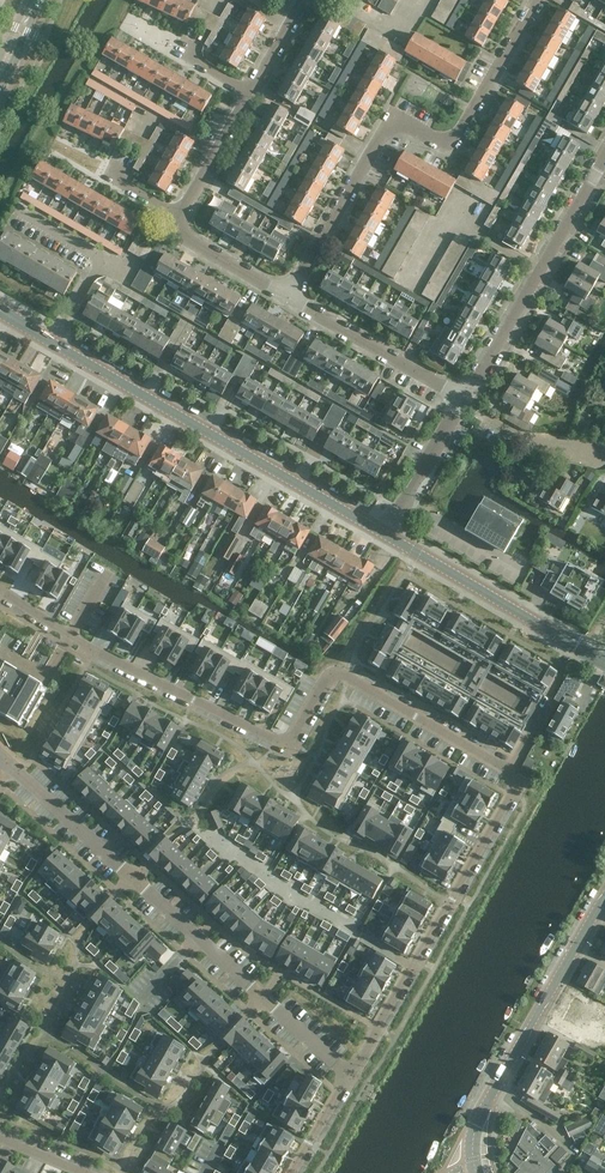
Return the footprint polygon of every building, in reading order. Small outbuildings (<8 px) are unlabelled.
[(161,11),(166,0),(150,0),(148,5),(161,11)] [(161,11),(173,17),(182,0),(166,0),(161,11)] [(182,0),(173,17),(187,24),(189,20),(195,7),(195,6),(182,0)] [(260,0),(249,0),(249,1),(262,8),(265,3),(260,0)] [(396,0),(382,0),(381,2),(394,9),(398,1),(396,0)] [(451,12),(454,6),(443,0),(441,0),(438,5),(451,12)] [(480,12),(496,22),(503,9),(487,0),(480,12)] [(503,9),(509,0),(487,0),(503,9)] [(459,17),(466,4),(460,1),(453,13),(459,17)] [(394,9),(381,2),(378,8),(390,15),(394,9)] [(234,6),(228,3),(223,12),(229,15),(234,6)] [(572,3),(568,10),(581,17),(584,13),(585,10),(572,3)] [(451,12),(438,5),(434,11),(447,19),(451,12)] [(195,23),(201,9),(195,7),(189,20),(195,23)] [(576,18),(560,8),(552,21),(569,31),(576,18)] [(201,9),(195,23),(200,26),(207,12),(201,9)] [(249,9),(242,23),(258,32),(266,19),(249,9)] [(336,15),(332,22),(338,26),(346,13),(346,12),(340,9),(336,15)] [(332,22),(336,15),(327,10),(323,16),(322,17),(332,22)] [(431,17),(444,24),(447,19),(434,11),(431,17)] [(206,29),(213,15),(207,12),(200,26),(206,29)] [(222,27),(229,15),(223,12),(220,18),(216,24),(222,27)] [(480,12),(473,25),(489,34),(496,22),(480,12)] [(345,30),(353,16),(346,13),(338,26),(339,26),(345,30)] [(446,26),(452,29),(459,17),(453,13),(446,26)] [(596,20),(584,13),(581,17),(593,24),(596,20)] [(206,29),(209,30),(212,31),(216,24),(220,18),(213,15),(206,29)] [(353,16),(345,30),(351,33),(359,20),(353,16)] [(339,26),(338,26),(332,22),(322,17),(315,30),(332,40),(339,26)] [(359,20),(351,33),(359,37),(366,24),(359,20)] [(596,20),(593,24),(604,31),(604,25),(596,20)] [(561,43),(569,31),(552,21),(545,34),(561,43)] [(242,23),(235,35),(251,44),(258,32),(242,23)] [(215,39),(222,27),(216,24),(212,31),(209,36),(215,39)] [(465,37),(482,47),(489,34),(473,25),(465,37)] [(589,25),(581,38),(587,42),(595,28),(589,25)] [(367,44),(368,44),(375,32),(369,28),(361,41),(367,44)] [(307,43),(324,53),(332,40),(315,30),(307,43)] [(593,37),(604,44),(604,34),(597,30),(593,37)] [(368,44),(374,48),(381,35),(375,32),(368,44)] [(462,81),(471,66),(467,64),(467,63),(416,34),(405,52),(456,82),(458,79),(462,81)] [(554,56),(561,43),(545,34),(538,46),(554,56)] [(235,35),(228,47),(244,57),(251,44),(235,35)] [(374,48),(380,51),(380,52),(387,39),(381,35),(374,48)] [(210,48),(215,39),(209,36),(204,45),(210,48)] [(103,55),(115,62),(125,45),(112,38),(103,55)] [(581,38),(574,51),(580,54),(587,42),(581,38)] [(386,55),(394,43),(387,39),(380,52),(386,55)] [(347,48),(352,51),(356,44),(351,41),(347,48)] [(359,57),(367,44),(361,41),(354,54),(359,57)] [(300,56),(317,65),(324,53),(307,43),(300,56)] [(394,43),(386,55),(393,59),(400,46),(394,43)] [(115,62),(128,69),(137,53),(125,45),(115,62)] [(399,63),(403,55),(405,52),(406,50),(400,46),(393,59),(396,61),(399,63)] [(538,46),(531,58),(547,68),(554,56),(538,46)] [(244,57),(228,47),(220,60),(237,69),(244,57)] [(352,51),(347,48),(343,55),(348,58),(352,51)] [(591,52),(586,49),(579,62),(583,64),(591,52)] [(396,61),(393,59),(386,55),(380,52),(380,51),(372,64),(389,74),(396,61)] [(574,51),(567,63),(573,66),(580,54),(574,51)] [(128,69),(140,76),(149,60),(137,53),(128,69)] [(352,69),(359,57),(354,54),(347,66),(352,69)] [(293,68),(309,78),(317,65),(300,56),(293,68)] [(531,58),(524,71),(540,80),(547,68),(531,58)] [(140,76),(152,83),(162,67),(149,60),(140,76)] [(576,77),(583,64),(579,62),(571,74),(576,77)] [(567,63),(560,75),(566,79),(573,66),(567,63)] [(372,64),(365,77),(382,86),(389,74),(372,64)] [(345,82),(352,69),(347,66),(340,79),(345,82)] [(152,83),(164,91),(174,74),(162,67),(152,83)] [(332,74),(337,77),(342,70),(336,67),(332,74)] [(285,81),(302,91),(309,78),(293,68),(285,81)] [(94,69),(91,75),(104,82),(107,76),(94,69)] [(519,93),(532,101),(536,94),(533,92),(540,80),(524,71),(516,83),(523,87),(519,93)] [(164,91),(177,98),(186,81),(174,74),(164,91)] [(337,77),(332,74),(328,81),(334,84),(337,77)] [(569,89),(576,77),(571,74),(564,86),(569,89)] [(604,94),(604,77),(599,74),(592,86),(604,94)] [(560,75),(553,88),(559,91),(566,79),(560,75)] [(119,83),(107,76),(104,82),(116,89),(119,83)] [(365,77),(358,89),(374,99),(382,86),(365,77)] [(86,84),(97,91),(100,85),(89,79),(86,84)] [(338,94),(345,82),(340,79),(332,91),(338,94)] [(177,98),(189,105),(199,88),(186,81),(177,98)] [(302,91),(285,81),(278,94),(294,104),(302,91)] [(132,91),(119,83),(116,89),(129,96),(132,91)] [(97,91),(109,98),(112,92),(100,85),(97,91)] [(562,102),(569,89),(564,86),(557,100),(562,102)] [(602,108),(604,102),(604,94),(592,86),(585,98),(602,108)] [(212,96),(199,88),(189,105),(202,112),(212,96)] [(546,100),(551,103),(559,91),(553,88),(546,100)] [(358,89),(351,102),(367,111),(374,99),(358,89)] [(144,98),(132,91),(129,96),(141,103),(144,98)] [(334,101),(338,94),(332,91),(326,103),(331,106),(332,106),(335,101),(334,101)] [(109,98),(121,105),(124,99),(112,92),(109,98)] [(317,100),(323,103),(327,96),(322,92),(317,100)] [(531,103),(518,95),(514,101),(508,98),(500,111),(517,121),(524,108),(527,109),(531,103)] [(156,105),(144,98),(141,103),(153,110),(156,105)] [(578,111),(594,121),(602,108),(585,98),(578,111)] [(121,105),(133,112),(136,106),(124,99),(121,105)] [(323,103),(317,100),(311,111),(316,114),(323,103)] [(360,123),(367,111),(351,102),(344,114),(360,123)] [(324,119),(331,106),(326,103),(318,115),(324,119)] [(264,118),(281,127),(288,114),(272,104),(264,118)] [(64,122),(77,129),(85,111),(72,105),(64,122)] [(169,112),(156,105),(153,110),(165,117),(169,112)] [(298,113),(312,121),(316,114),(311,111),(302,106),(298,113)] [(77,129),(89,135),(97,117),(85,111),(77,129)] [(500,111),(493,123),(510,133),(517,121),(500,111)] [(594,121),(578,111),(570,124),(587,133),(594,121)] [(181,119),(169,112),(165,117),(178,124),(181,119)] [(546,118),(559,126),(562,120),(549,112),(546,118)] [(312,121),(298,113),(294,119),(303,124),(309,127),(312,121)] [(347,132),(353,136),(360,123),(344,114),(337,126),(334,124),(330,131),(343,138),(347,132)] [(535,131),(543,118),(537,115),(529,128),(535,131)] [(89,135),(103,141),(110,123),(97,117),(89,135)] [(257,131),(273,140),(281,127),(264,118),(257,131)] [(546,118),(542,124),(547,127),(555,132),(559,126),(546,118)] [(194,127),(181,119),(178,124),(191,132),(194,127)] [(124,130),(110,123),(103,141),(116,147),(118,144),(124,130)] [(493,123),(486,136),(503,145),(510,133),(493,123)] [(303,124),(296,136),(302,140),(309,127),(303,124)] [(163,130),(157,127),(152,136),(158,139),(163,130)] [(528,143),(535,131),(529,128),(522,140),(528,143)] [(540,129),(535,138),(539,141),(545,132),(540,129)] [(130,132),(124,130),(118,144),(124,146),(130,132)] [(315,133),(310,130),(302,143),(308,147),(315,133)] [(249,144),(266,153),(273,140),(257,131),(249,144)] [(129,149),(136,135),(130,132),(124,146),(129,149)] [(195,142),(178,133),(170,146),(187,156),(195,142)] [(342,141),(329,133),(325,140),(328,141),(321,154),(337,163),(345,151),(338,147),(342,141)] [(135,152),(142,138),(136,135),(129,149),(135,152)] [(151,151),(158,139),(152,136),(149,141),(145,148),(151,151)] [(293,154),(298,146),(302,140),(296,136),(292,143),(288,151),(293,154)] [(486,136),(479,148),(496,157),(503,145),(486,136)] [(556,150),(572,159),(580,146),(563,137),(556,150)] [(135,152),(137,153),(141,154),(145,148),(149,141),(142,138),(135,152)] [(521,156),(528,143),(522,140),(515,152),(521,156)] [(532,142),(527,150),(532,153),(537,144),(532,142)] [(301,159),(308,147),(302,143),(295,156),(301,159)] [(266,153),(249,144),(242,156),(259,166),(266,153)] [(170,146),(163,158),(180,168),(187,156),(170,146)] [(143,164),(151,151),(145,148),(141,154),(138,160),(143,164)] [(479,148),(472,160),(488,170),(496,157),(479,148)] [(394,170),(446,200),(455,184),(456,181),(401,150),(392,165),(396,167),(394,170)] [(527,150),(522,159),(527,162),(532,153),(527,150)] [(548,163),(565,172),(572,159),(556,150),(548,163)] [(514,168),(521,156),(515,152),(508,165),(514,168)] [(321,154),(313,166),(330,176),(337,163),(321,154)] [(281,162),(287,165),(291,158),(286,155),(281,162)] [(235,170),(251,179),(259,166),(242,156),(235,170)] [(294,171),(301,159),(295,156),(288,168),(294,171)] [(163,158),(156,171),(173,180),(180,168),(163,158)] [(139,171),(143,164),(138,160),(133,168),(139,171)] [(481,182),(488,170),(472,160),(465,172),(468,175),(475,178),(481,182)] [(32,178),(44,185),(54,169),(41,162),(32,178)] [(287,165),(281,162),(278,169),(283,172),(287,165)] [(541,175),(558,185),(565,172),(548,163),(541,175)] [(507,180),(514,168),(508,165),(501,177),(507,180)] [(313,166),(306,179),(323,188),(330,176),(313,166)] [(518,167),(513,176),(518,178),(523,169),(518,167)] [(286,184),(294,171),(288,168),(281,181),(286,184)] [(44,185),(56,193),(66,176),(54,169),(44,185)] [(227,182),(244,192),(251,179),(235,170),(227,182)] [(166,193),(173,180),(156,171),(149,183),(166,193)] [(462,171),(456,181),(455,184),(461,187),(468,175),(465,172),(462,171)] [(468,175),(461,187),(467,191),(475,178),(468,175)] [(534,188),(550,197),(558,185),(541,175),(534,188)] [(56,193),(69,200),(78,183),(66,176),(56,193)] [(513,176),(508,184),(512,187),(518,178),(513,176)] [(499,193),(507,180),(501,177),(494,189),(499,193)] [(481,182),(475,178),(467,191),(474,195),(481,182)] [(306,179),(299,191),(316,201),(323,188),(306,179)] [(267,188),(272,191),(276,183),(271,180),(267,188)] [(279,196),(286,184),(281,181),(274,193),(279,196)] [(487,186),(481,182),(474,195),(480,198),(487,186)] [(69,200),(81,207),(90,190),(78,183),(69,200)] [(493,189),(487,186),(480,198),(486,202),(493,189)] [(228,195),(240,202),(242,200),(241,200),(244,195),(232,188),(228,195)] [(272,191),(267,188),(263,195),(268,198),(272,191)] [(395,197),(379,188),(372,200),(388,209),(395,197)] [(526,200),(543,210),(550,197),(534,188),(526,200)] [(499,193),(494,189),(493,189),(486,202),(492,205),(499,193)] [(81,207),(93,214),(103,197),(90,190),(81,207)] [(299,191),(292,204),(309,213),(316,201),(299,191)] [(504,191),(498,200),(503,203),(508,194),(504,191)] [(20,198),(33,205),(36,200),(23,193),(20,198)] [(272,208),(279,196),(274,193),(267,205),(272,208)] [(257,203),(244,195),(241,200),(242,200),(254,207),(257,203)] [(93,214),(106,221),(115,205),(103,197),(93,214)] [(48,207),(36,200),(33,205),(45,212),(48,207)] [(372,200),(365,212),(381,222),(388,209),(372,200)] [(498,200),(493,209),(498,212),(503,203),(498,200)] [(519,212),(536,222),(543,210),(526,200),(519,212)] [(254,207),(267,215),(269,210),(257,203),(254,207)] [(302,225),(309,213),(292,204),(285,216),(302,225)] [(106,221),(118,228),(127,212),(115,205),(106,221)] [(410,205),(402,217),(408,221),(415,208),(410,205)] [(61,214),(48,207),(45,212),(57,219),(61,214)] [(223,232),(233,216),(220,208),(210,225),(223,232)] [(414,215),(427,222),(430,216),(418,209),(414,215)] [(267,215),(279,222),(282,217),(269,210),(267,215)] [(131,236),(132,234),(140,219),(127,212),(118,228),(131,236)] [(365,212),(357,225),(374,234),(381,222),(365,212)] [(512,225),(529,234),(536,222),(519,212),(512,225)] [(484,224),(491,228),(498,217),(496,215),(491,213),(484,224)] [(73,221),(61,214),(57,219),(70,226),(73,221)] [(427,222),(414,215),(410,221),(423,229),(427,222)] [(233,216),(223,232),(236,239),(245,223),(233,216)] [(290,231),(294,224),(282,217),(279,222),(278,224),(290,231)] [(402,217),(395,230),(400,233),(408,221),(402,217)] [(604,220),(596,232),(604,237),(604,221),(604,220)] [(85,228),(73,221),(70,226),(82,234),(85,228)] [(423,229),(410,221),(407,228),(419,235),(423,229)] [(245,223),(236,239),(248,247),(258,230),(245,223)] [(357,225),(350,237),(367,247),(374,234),(357,225)] [(529,234),(512,225),(505,237),(517,244),(522,247),(529,234)] [(98,235),(85,228),(82,234),(95,241),(98,235)] [(419,235),(407,228),(403,234),(416,241),(419,235)] [(258,230),(248,247),(261,254),(270,237),(258,230)] [(395,230),(388,242),(393,245),(400,233),(395,230)] [(77,272),(7,232),(0,244),(0,258),(64,295),(77,272)] [(416,241),(403,234),(400,240),(412,247),(416,241)] [(457,234),(454,239),(466,246),(470,241),(457,234)] [(110,242),(98,235),(95,241),(107,248),(110,242)] [(270,237),(261,254),(273,261),(283,244),(270,237)] [(343,249),(360,258),(367,247),(350,237),(343,249)] [(505,237),(502,242),(514,249),(517,244),(505,237)] [(135,238),(128,251),(134,254),(141,241),(135,238)] [(454,239),(450,245),(463,252),(466,246),(454,239)] [(400,240),(396,246),(409,254),(412,247),(400,240)] [(141,241),(134,254),(140,258),(147,244),(141,241)] [(123,250),(110,242),(107,248),(120,255),(123,250)] [(388,242),(381,255),(386,258),(393,245),(388,242)] [(464,255),(469,258),(469,257),(472,258),(479,246),(472,242),(464,255)] [(147,244),(140,258),(145,261),(146,261),(153,248),(147,244)] [(450,245),(446,251),(459,259),(463,252),(450,245)] [(409,254),(396,246),(392,252),(405,260),(409,254)] [(152,265),(159,252),(153,248),(146,261),(152,265)] [(446,251),(443,258),(455,265),(459,259),(446,251)] [(168,281),(179,262),(166,254),(165,255),(159,252),(152,265),(158,268),(155,274),(168,281)] [(355,259),(342,252),(338,259),(351,266),(352,264),(355,259)] [(405,260),(392,252),(389,259),(401,266),(405,260)] [(381,255),(374,267),(379,270),(386,258),(381,255)] [(457,267),(462,270),(469,258),(464,255),(457,267)] [(487,268),(504,278),(511,265),(495,255),(487,268)] [(443,258),(439,264),(452,271),(455,265),(443,258)] [(364,271),(367,266),(355,259),(352,264),(364,271)] [(389,259),(385,265),(398,272),(401,266),(389,259)] [(593,288),(598,278),(604,282),(604,267),(593,260),(589,268),(579,262),(572,276),(593,288)] [(158,268),(152,265),(146,261),(145,261),(142,267),(155,275),(155,274),(155,273),(158,268)] [(179,262),(168,281),(180,288),(191,269),(179,262)] [(439,264),(436,270),(448,277),(452,271),(439,264)] [(398,272),(385,265),(381,271),(394,279),(398,272)] [(367,266),(364,271),(377,278),(379,274),(379,273),(367,266)] [(138,274),(151,281),(155,275),(142,267),(138,274)] [(450,280),(455,283),(462,270),(457,267),(450,280)] [(480,281),(497,290),(504,278),(487,268),(480,281)] [(190,299),(192,295),(193,295),(204,276),(191,269),(180,288),(178,292),(190,299)] [(436,270),(432,276),(445,283),(448,277),(436,270)] [(332,297),(333,295),(334,296),(343,279),(330,272),(321,288),(327,292),(326,293),(326,295),(330,297),(332,297)] [(379,274),(377,278),(389,286),(392,281),(379,273),(379,274)] [(134,280),(147,288),(151,281),(138,274),(134,280)] [(116,289),(119,283),(107,276),(103,282),(116,289)] [(204,276),(193,295),(205,302),(216,283),(204,276)] [(432,276),(429,282),(441,290),(445,283),(432,276)] [(593,288),(572,276),(565,288),(574,293),(570,300),(590,313),(596,301),(588,296),(593,288)] [(343,279),(334,296),(346,303),(356,286),(343,279)] [(131,286),(144,294),(147,288),(134,280),(131,286)] [(443,292),(448,295),(455,283),(450,280),(443,292)] [(392,281),(389,286),(402,293),(405,288),(392,281)] [(473,293),(490,303),(497,290),(480,281),(473,293)] [(94,282),(87,294),(94,298),(84,315),(97,323),(108,304),(96,297),(101,287),(94,282)] [(429,282),(425,289),(438,296),(441,290),(429,282)] [(119,283),(116,289),(128,296),(132,291),(119,283)] [(216,283),(205,302),(217,309),(229,290),(216,283)] [(356,286),(346,303),(359,310),(368,294),(356,286)] [(405,288),(402,293),(414,300),(417,295),(405,288)] [(434,302),(438,296),(425,289),(422,295),(434,302)] [(218,336),(225,340),(241,312),(235,309),(241,298),(240,297),(241,296),(240,294),(236,291),(234,292),(234,293),(229,290),(217,309),(230,316),(218,336)] [(141,303),(144,298),(132,291),(128,296),(141,303)] [(448,295),(443,292),(436,304),(436,305),(437,306),(438,306),(440,307),(448,295)] [(466,306),(482,315),(490,303),(473,293),(466,306)] [(368,294),(359,310),(371,317),(381,301),(368,294)] [(168,308),(172,302),(159,295),(156,301),(168,308)] [(417,295),(414,300),(427,307),(429,302),(417,295)] [(144,298),(141,303),(153,310),(156,305),(144,298)] [(381,301),(371,317),(384,325),(393,308),(381,301)] [(172,302),(168,308),(181,315),(185,310),(172,302)] [(425,316),(430,318),(437,306),(436,305),(436,304),(433,302),(425,316)] [(108,304),(97,323),(109,330),(120,311),(108,304)] [(156,305),(153,310),(166,318),(169,312),(156,305)] [(241,312),(225,340),(231,344),(243,324),(249,328),(245,336),(251,339),(255,331),(266,312),(253,305),(247,316),(241,312)] [(459,318),(475,328),(482,315),(466,306),(459,318)] [(393,308),(384,325),(396,332),(406,315),(393,308)] [(185,310),(181,315),(193,322),(197,317),(185,310)] [(120,311),(109,330),(121,337),(132,318),(120,311)] [(268,338),(278,319),(266,312),(255,331),(268,338)] [(409,339),(418,322),(406,315),(396,332),(409,339)] [(419,328),(423,331),(430,318),(425,316),(419,328)] [(197,317),(193,322),(206,329),(209,324),(197,317)] [(542,332),(563,344),(569,335),(577,340),(584,329),(563,317),(559,324),(549,319),(542,332)] [(132,318),(121,337),(134,344),(145,325),(132,318)] [(451,331),(468,340),(475,328),(459,318),(451,331)] [(157,332),(146,351),(159,359),(169,342),(175,345),(188,323),(181,319),(169,339),(157,332)] [(278,319),(268,338),(280,345),(291,326),(278,319)] [(188,323),(175,345),(182,349),(173,366),(184,373),(195,354),(183,347),(195,327),(188,323)] [(145,325),(134,344),(146,351),(157,332),(145,325)] [(291,326),(280,345),(292,352),(282,370),(289,374),(303,349),(297,346),(304,334),(291,326)] [(423,331),(419,328),(411,340),(418,344),(425,332),(423,331)] [(444,343),(461,352),(468,340),(451,331),(444,343)] [(563,344),(542,332),(535,345),(544,350),(540,357),(560,369),(567,358),(558,353),(563,344)] [(216,347),(219,341),(207,334),(204,340),(216,347)] [(219,341),(216,347),(228,354),(232,348),(219,341)] [(303,349),(289,374),(295,378),(306,360),(318,367),(329,348),(316,341),(309,353),(303,349)] [(257,356),(260,351),(248,343),(245,349),(257,356)] [(461,352),(444,343),(437,356),(454,365),(461,352)] [(329,348),(318,367),(330,374),(341,355),(329,348)] [(260,351),(257,356),(270,364),(273,358),(260,351)] [(0,365),(0,375),(3,377),(0,382),(0,388),(2,389),(17,363),(15,361),(16,360),(6,354),(0,365)] [(195,354),(184,373),(197,380),(207,361),(195,354)] [(220,369),(209,387),(222,395),(232,378),(238,382),(241,378),(251,359),(244,355),(232,376),(220,369)] [(341,355),(330,374),(343,382),(353,363),(341,355)] [(250,405),(261,386),(248,379),(258,363),(251,359),(241,378),(247,381),(237,398),(250,405)] [(207,361),(197,380),(209,387),(220,369),(207,361)] [(17,363),(2,389),(8,393),(14,383),(19,386),(30,368),(21,363),(20,364),(17,363)] [(355,389),(366,370),(353,363),(343,382),(355,389)] [(41,376),(40,376),(38,375),(39,373),(30,368),(19,386),(13,397),(25,404),(41,376)] [(280,381),(284,375),(271,368),(268,374),(280,381)] [(534,401),(539,392),(545,395),(551,386),(554,388),(559,378),(542,368),(537,376),(531,373),(527,380),(518,374),(510,388),(531,400),(534,401)] [(366,370),(355,389),(368,396),(379,377),(366,370)] [(284,375),(280,381),(293,388),(296,382),(284,375)] [(320,392),(323,387),(310,379),(307,385),(320,392)] [(51,382),(36,409),(42,413),(48,402),(53,406),(64,388),(55,383),(54,384),(51,382)] [(296,382),(293,388),(305,395),(308,390),(296,382)] [(378,401),(385,388),(378,384),(371,397),(378,401)] [(261,386),(250,405),(262,413),(273,394),(261,386)] [(323,387),(320,392),(332,400),(336,394),(323,387)] [(526,409),(531,400),(510,388),(507,387),(503,393),(506,394),(503,400),(512,405),(507,413),(528,425),(535,414),(526,409)] [(62,418),(74,396),(72,394),(73,393),(64,388),(53,406),(49,414),(60,420),(62,418)] [(308,390),(305,395),(318,403),(321,397),(308,390)] [(273,394),(262,413),(275,420),(286,401),(273,394)] [(345,407),(348,401),(336,394),(332,400),(345,407)] [(390,408),(409,419),(417,406),(398,395),(390,408)] [(74,396),(62,418),(74,424),(77,419),(87,401),(78,396),(77,397),(74,396)] [(96,406),(87,401),(77,419),(82,422),(76,432),(83,436),(98,409),(95,408),(96,406)] [(286,401),(275,420),(287,427),(298,408),(286,401)] [(348,401),(345,407),(360,415),(363,410),(348,401)] [(328,428),(340,408),(333,404),(322,422),(310,415),(300,434),(312,441),(322,424),(328,428)] [(298,408),(287,427),(300,434),(310,415),(298,408)] [(338,456),(349,437),(336,430),(347,412),(340,408),(328,428),(334,431),(324,448),(338,456)] [(409,419),(390,408),(383,420),(364,409),(363,410),(360,415),(383,429),(386,422),(402,431),(409,419)] [(98,433),(91,443),(96,446),(103,436),(109,439),(118,423),(107,417),(98,433)] [(368,432),(371,426),(359,419),(356,424),(368,432)] [(109,439),(103,450),(113,456),(129,429),(118,423),(109,439)] [(371,426),(368,432),(380,439),(384,433),(371,426)] [(129,429),(113,456),(123,462),(139,435),(139,434),(129,429)] [(393,448),(397,440),(384,433),(380,439),(379,440),(393,448)] [(139,435),(123,462),(129,465),(134,468),(140,457),(150,440),(148,439),(149,437),(142,434),(141,435),(139,434),(139,435)] [(8,440),(0,436),(0,454),(8,440)] [(349,437),(338,456),(350,463),(361,444),(349,437)] [(73,462),(75,458),(81,448),(71,442),(63,456),(73,462)] [(361,444),(350,463),(362,470),(373,451),(361,444)] [(151,464),(147,470),(158,476),(161,470),(171,453),(172,452),(169,451),(170,450),(164,446),(163,447),(161,446),(151,464)] [(14,469),(21,457),(6,449),(0,460),(0,462),(14,470),(14,469)] [(373,451),(362,470),(375,478),(387,459),(373,451)] [(158,476),(156,479),(167,485),(168,483),(181,459),(171,453),(161,470),(158,476)] [(18,472),(24,476),(31,465),(35,458),(29,455),(18,472)] [(112,457),(108,466),(112,468),(117,460),(112,457)] [(181,459),(167,485),(177,491),(192,465),(181,459)] [(27,477),(36,482),(38,484),(46,471),(43,469),(46,465),(38,460),(27,477)] [(192,465),(177,491),(183,494),(179,501),(184,504),(203,471),(192,465)] [(126,494),(134,479),(126,474),(117,490),(126,494)] [(550,487),(546,484),(544,483),(539,484),(534,494),(535,498),(538,499),(559,511),(567,498),(570,499),(577,486),(557,475),(550,487)] [(213,477),(197,505),(202,508),(205,503),(211,506),(215,500),(214,500),(224,483),(213,477)] [(71,504),(77,493),(80,488),(70,483),(71,481),(66,478),(56,495),(71,504)] [(122,502),(132,508),(144,487),(134,481),(122,502)] [(224,483),(214,500),(215,500),(220,503),(215,512),(219,515),(225,506),(234,489),(224,483)] [(234,489),(225,506),(230,509),(235,512),(245,495),(234,489)] [(603,495),(599,493),(591,507),(604,515),(604,492),(603,495)] [(241,515),(232,531),(237,534),(246,518),(256,501),(254,499),(255,498),(248,494),(247,496),(245,494),(245,495),(235,512),(241,515)] [(78,495),(74,502),(81,506),(85,499),(78,495)] [(476,513),(466,529),(469,531),(478,536),(504,551),(513,535),(515,535),(523,520),(485,498),(477,510),(476,513)] [(190,506),(188,508),(180,521),(180,522),(181,522),(176,530),(180,532),(184,524),(189,527),(199,511),(190,506)] [(264,536),(267,530),(277,514),(277,513),(275,512),(276,510),(270,507),(269,508),(266,507),(257,524),(250,535),(255,537),(258,532),(264,536)] [(269,538),(274,542),(287,520),(277,514),(267,530),(272,533),(269,538)] [(287,520),(274,542),(269,551),(275,554),(283,540),(288,542),(298,526),(287,520)] [(132,521),(125,534),(132,538),(139,525),(132,521)] [(9,529),(7,528),(0,524),(0,545),(9,529)] [(213,527),(211,531),(217,535),(221,529),(214,525),(213,527)] [(298,526),(288,542),(284,549),(295,555),(309,532),(298,526)] [(22,537),(11,531),(9,529),(0,545),(0,564),(5,567),(22,537)] [(142,532),(135,542),(144,548),(151,537),(142,532)] [(234,552),(241,540),(232,534),(219,556),(229,561),(234,552)] [(33,564),(34,565),(43,549),(22,537),(5,567),(18,574),(27,558),(35,562),(33,564)] [(314,571),(330,543),(319,537),(309,555),(314,558),(309,568),(314,571)] [(150,561),(159,567),(164,560),(163,556),(161,555),(165,548),(150,539),(142,551),(152,557),(150,561)] [(330,543),(314,571),(320,574),(326,564),(330,567),(331,567),(341,549),(330,543)] [(32,585),(45,593),(62,563),(42,551),(43,549),(34,565),(42,569),(32,585)] [(200,571),(209,553),(200,549),(192,567),(200,571)] [(351,555),(341,549),(331,567),(330,567),(327,573),(337,579),(351,555)] [(235,575),(244,558),(236,553),(226,570),(235,575)] [(346,576),(352,579),(362,561),(351,555),(337,579),(342,582),(346,576)] [(189,563),(181,558),(178,564),(186,568),(189,563)] [(348,585),(348,586),(359,591),(366,580),(367,579),(370,575),(370,573),(374,565),(363,559),(362,562),(362,561),(352,579),(348,585)] [(71,576),(59,569),(63,563),(62,563),(45,593),(57,600),(71,576)] [(540,586),(551,593),(550,595),(581,612),(589,599),(583,596),(588,588),(582,585),(589,574),(574,566),(576,568),(570,578),(562,573),(559,577),(549,571),(540,586)] [(258,571),(252,583),(262,588),(268,577),(258,571)] [(296,585),(295,587),(302,591),(304,588),(311,576),(303,572),(295,584),(296,585)] [(208,579),(201,574),(196,582),(204,587),(208,579)] [(322,589),(311,609),(318,613),(330,593),(322,589)] [(235,590),(228,601),(237,606),(243,595),(235,590)] [(438,630),(449,612),(438,605),(438,604),(424,596),(423,598),(409,590),(394,616),(401,619),(395,629),(389,626),(374,651),(375,652),(368,663),(379,670),(380,669),(389,674),(387,677),(400,685),(400,684),(410,689),(410,691),(423,699),(424,697),(446,710),(445,711),(459,719),(468,703),(470,705),(472,701),(476,702),(464,722),(477,730),(478,729),(500,741),(499,742),(512,750),(526,727),(525,726),(543,696),(557,673),(544,665),(543,666),(521,654),(522,652),(509,645),(497,664),(494,663),(497,658),(494,657),(503,641),(490,634),(489,635),(467,622),(468,621),(455,613),(444,634),(438,630)] [(117,616),(107,632),(120,639),(137,609),(117,597),(109,611),(117,616)] [(256,599),(248,611),(261,619),(268,607),(256,599)] [(279,612),(286,616),(291,608),(284,603),(279,612)] [(137,609),(120,639),(132,646),(142,630),(149,634),(157,621),(137,609)] [(338,615),(323,633),(333,641),(348,623),(338,615)] [(159,635),(150,651),(162,658),(180,629),(161,618),(153,632),(159,635)] [(180,629),(162,658),(175,666),(184,649),(192,654),(200,640),(180,629)] [(307,635),(302,643),(311,648),(316,640),(307,635)] [(201,656),(191,672),(204,679),(221,649),(203,639),(195,653),(201,656)] [(221,649),(204,679),(216,686),(226,670),(234,675),(235,673),(243,659),(242,658),(241,661),(221,649)] [(242,677),(233,693),(245,700),(263,670),(243,659),(235,673),(242,677)] [(303,671),(307,664),(299,660),(295,667),(303,671)] [(13,722),(16,716),(26,722),(28,723),(44,695),(40,692),(43,686),(0,661),(0,715),(13,722)] [(263,670),(245,700),(258,707),(275,677),(263,670)] [(87,676),(81,688),(108,704),(115,692),(107,688),(109,684),(102,680),(100,683),(87,676)] [(275,677),(258,707),(270,714),(279,698),(287,702),(295,689),(275,677)] [(561,695),(565,698),(568,693),(574,697),(580,686),(570,680),(561,695)] [(77,693),(74,698),(75,699),(75,700),(100,714),(106,704),(107,704),(108,704),(81,688),(80,689),(81,689),(78,694),(77,693)] [(563,703),(547,732),(550,733),(549,736),(558,741),(559,739),(562,740),(578,712),(572,708),(575,704),(566,699),(563,703)] [(75,700),(69,711),(94,725),(100,714),(75,700)] [(131,735),(146,709),(145,709),(144,710),(134,704),(122,725),(132,731),(130,735),(131,735)] [(140,744),(156,715),(146,709),(131,735),(140,741),(139,743),(140,744)] [(69,711),(62,722),(87,736),(94,725),(69,711)] [(150,750),(167,721),(166,721),(165,722),(156,717),(157,716),(156,715),(140,744),(150,750)] [(354,719),(350,726),(375,741),(382,729),(358,715),(355,720),(354,719)] [(165,751),(178,728),(167,721),(150,750),(151,750),(154,745),(165,751)] [(59,728),(56,733),(81,748),(87,736),(62,722),(62,723),(60,722),(57,727),(59,728)] [(347,731),(344,736),(345,737),(344,738),(369,752),(375,741),(350,726),(349,727),(351,728),(348,732),(347,731)] [(49,743),(48,744),(74,759),(81,748),(56,733),(50,744),(49,743)] [(341,744),(338,749),(362,763),(369,752),(344,738),(344,739),(343,738),(340,743),(341,744)] [(218,767),(224,755),(210,747),(212,744),(204,740),(202,743),(201,742),(195,753),(218,767)] [(403,742),(388,768),(400,775),(415,749),(403,742)] [(48,744),(41,756),(54,763),(52,766),(59,770),(61,767),(66,770),(72,759),(74,760),(74,759),(48,744)] [(91,748),(88,752),(93,757),(96,753),(91,748)] [(121,752),(118,749),(113,754),(117,757),(121,752)] [(331,759),(330,760),(359,776),(359,775),(356,773),(362,763),(338,749),(338,750),(336,749),(333,754),(335,755),(332,759),(331,759)] [(415,749),(400,775),(400,776),(401,774),(412,780),(426,755),(425,754),(425,756),(415,750),(416,749),(415,749)] [(88,752),(85,755),(90,760),(93,757),(88,752)] [(125,755),(121,752),(117,757),(120,761),(125,755)] [(217,768),(218,767),(195,753),(194,754),(195,755),(190,764),(184,760),(183,761),(208,775),(213,765),(217,768)] [(426,755),(412,780),(412,781),(413,779),(423,785),(420,789),(421,790),(438,761),(426,755)] [(519,773),(528,778),(538,761),(528,756),(519,773)] [(110,758),(105,763),(109,766),(113,761),(110,758)] [(328,767),(325,772),(352,787),(359,776),(330,760),(326,766),(328,767)] [(112,769),(117,764),(113,761),(109,766),(112,769)] [(201,785),(208,775),(183,761),(177,771),(201,785)] [(438,761),(421,790),(433,797),(449,770),(438,763),(438,762),(438,761)] [(136,766),(132,771),(135,774),(140,769),(136,766)] [(99,775),(97,778),(88,769),(74,785),(81,791),(80,791),(83,793),(100,775),(99,775)] [(139,778),(144,773),(140,769),(135,774),(139,778)] [(174,784),(195,796),(201,785),(177,771),(177,772),(180,774),(174,784)] [(318,781),(317,782),(347,799),(348,798),(346,798),(352,787),(325,772),(323,772),(320,777),(322,778),(319,782),(318,781)] [(128,774),(123,779),(127,782),(131,777),(128,774)] [(86,796),(92,802),(109,784),(100,775),(83,793),(86,796)] [(69,776),(64,782),(67,785),(72,779),(69,776)] [(130,786),(135,780),(131,777),(127,782),(130,786)] [(466,777),(459,790),(489,807),(496,795),(473,782),(466,777)] [(317,782),(311,794),(340,811),(347,799),(317,782)] [(107,787),(110,784),(109,784),(92,802),(99,808),(101,810),(115,794),(107,787)] [(195,796),(174,784),(174,785),(177,787),(171,797),(189,807),(195,796)] [(227,811),(239,818),(254,792),(242,785),(234,800),(230,798),(226,805),(229,807),(227,811)] [(139,798),(143,801),(145,799),(149,794),(146,790),(139,798)] [(452,801),(482,819),(482,818),(481,817),(487,807),(488,808),(489,807),(459,790),(458,790),(466,795),(460,805),(452,801)] [(251,821),(252,821),(265,798),(264,798),(264,799),(254,793),(255,792),(254,792),(239,818),(239,819),(242,815),(251,820),(251,821)] [(126,800),(124,802),(115,794),(101,810),(104,813),(104,812),(110,818),(127,800),(126,800)] [(148,802),(153,797),(149,794),(145,799),(148,802)] [(261,830),(262,830),(276,805),(265,798),(252,821),(262,827),(261,830)] [(117,824),(119,827),(136,808),(127,800),(110,818),(117,824)] [(369,801),(352,830),(364,837),(381,808),(369,801)] [(452,801),(441,821),(442,822),(456,830),(456,829),(455,828),(458,822),(475,831),(482,819),(452,801)] [(154,807),(157,810),(162,805),(159,802),(154,807)] [(273,837),(287,812),(277,806),(277,805),(276,805),(262,830),(273,837)] [(134,812),(137,809),(136,808),(119,827),(122,829),(128,835),(143,819),(134,812)] [(381,808),(364,837),(365,837),(365,836),(376,842),(388,821),(377,815),(382,808),(381,808)] [(214,831),(224,827),(216,811),(207,815),(214,831)] [(285,843),(299,819),(287,812),(273,837),(285,843)] [(25,831),(0,816),(0,832),(18,842),(25,831)] [(177,819),(173,816),(168,822),(172,825),(177,819)] [(354,819),(351,816),(345,820),(348,824),(354,819)] [(128,835),(135,841),(137,843),(151,827),(143,819),(128,835)] [(388,821),(376,842),(381,845),(386,848),(385,849),(386,850),(401,823),(398,827),(388,821)] [(442,822),(431,841),(458,857),(465,844),(452,836),(456,830),(442,822)] [(401,823),(386,850),(398,857),(413,830),(401,823)] [(161,834),(160,835),(151,827),(137,843),(140,846),(140,845),(146,851),(145,851),(146,852),(161,835),(161,834)] [(286,850),(297,857),(311,834),(300,827),(286,850)] [(191,828),(185,833),(187,837),(194,832),(191,828)] [(10,839),(18,843),(18,842),(0,832),(0,847),(4,849),(10,839)] [(306,865),(307,865),(321,841),(311,835),(312,834),(311,834),(297,857),(298,857),(299,856),(303,859),(308,862),(306,865)] [(156,861),(171,844),(168,841),(161,835),(146,852),(152,858),(156,861)] [(196,836),(191,842),(195,845),(200,840),(196,836)] [(316,872),(317,872),(332,846),(331,845),(330,846),(321,841),(307,865),(316,871),(316,872)] [(426,853),(426,854),(453,869),(453,868),(452,868),(458,857),(431,841),(430,842),(433,843),(428,853),(426,853)] [(157,862),(158,862),(163,867),(166,869),(180,854),(172,846),(173,845),(171,844),(156,861),(157,862)] [(50,845),(45,851),(49,854),(54,848),(50,845)] [(325,880),(326,880),(342,852),(332,846),(317,872),(326,878),(325,880)] [(211,850),(206,855),(209,858),(214,853),(211,850)] [(57,852),(38,873),(48,882),(45,884),(46,885),(67,862),(57,852)] [(327,881),(337,887),(351,862),(341,857),(343,853),(342,852),(326,880),(327,881)] [(209,858),(213,861),(218,856),(214,853),(209,858)] [(169,872),(175,877),(189,862),(180,854),(166,869),(169,872)] [(426,854),(419,866),(423,869),(421,872),(429,876),(430,873),(445,882),(453,869),(426,854)] [(38,862),(32,858),(28,864),(35,867),(38,862)] [(46,885),(55,894),(78,869),(73,864),(71,865),(67,862),(46,885)] [(181,883),(184,886),(198,870),(189,862),(175,877),(181,883)] [(344,886),(349,890),(361,868),(351,862),(337,887),(339,884),(344,886)] [(32,872),(35,867),(28,864),(26,868),(32,872)] [(229,867),(224,872),(228,875),(233,870),(229,867)] [(241,875),(246,870),(242,867),(238,872),(241,875)] [(349,890),(360,896),(372,875),(361,868),(349,890)] [(55,894),(56,894),(59,892),(67,900),(87,878),(86,878),(82,875),(84,873),(78,869),(55,894)] [(187,888),(193,894),(210,876),(209,875),(207,878),(198,870),(184,886),(187,888)] [(362,893),(372,899),(383,881),(372,875),(360,896),(362,893)] [(203,903),(219,885),(210,876),(193,894),(200,900),(199,900),(202,902),(203,903)] [(394,888),(398,881),(391,877),(387,884),(394,888)] [(68,900),(70,899),(78,906),(74,910),(74,911),(97,887),(87,878),(67,900),(68,900)] [(262,882),(259,879),(254,884),(258,887),(262,882)] [(23,883),(17,880),(14,885),(20,889),(23,883)] [(258,887),(261,890),(266,885),(262,882),(258,887)] [(20,889),(14,885),(11,890),(17,893),(20,889)] [(235,894),(225,885),(206,906),(213,912),(212,912),(215,914),(235,894)] [(74,911),(84,920),(88,915),(106,896),(105,895),(104,895),(97,888),(97,887),(74,911)] [(37,894),(33,890),(28,896),(32,900),(37,894)] [(426,918),(433,905),(418,897),(420,894),(412,890),(411,893),(407,890),(400,903),(426,918)] [(37,904),(42,898),(37,894),(32,900),(37,904)] [(216,915),(221,920),(222,920),(221,920),(224,923),(241,905),(233,897),(236,895),(235,894),(215,914),(216,915)] [(106,896),(88,915),(98,924),(116,905),(112,902),(106,896)] [(14,911),(26,915),(32,902),(20,897),(14,911)] [(274,904),(278,907),(282,902),(278,899),(274,904)] [(11,905),(4,901),(1,907),(8,910),(11,905)] [(419,930),(426,918),(400,903),(393,915),(419,930)] [(116,905),(98,924),(99,925),(100,924),(109,932),(125,914),(116,906),(117,906),(116,905)] [(252,910),(250,912),(241,905),(224,923),(225,923),(231,928),(230,928),(234,931),(253,910),(252,910)] [(56,912),(52,908),(47,913),(51,917),(56,912)] [(243,940),(246,943),(263,920),(253,910),(234,931),(243,939),(243,940)] [(61,916),(56,912),(51,917),(56,921),(61,916)] [(116,944),(136,921),(130,916),(129,918),(125,914),(109,932),(117,940),(115,943),(116,944)] [(387,927),(412,942),(412,941),(411,940),(417,930),(418,931),(419,930),(393,915),(392,915),(393,916),(387,927)] [(14,924),(16,919),(10,916),(7,920),(14,924)] [(4,926),(10,929),(14,924),(7,920),(4,926)] [(60,935),(32,920),(26,931),(54,947),(53,946),(56,947),(58,944),(55,942),(60,935)] [(263,920),(246,943),(250,945),(250,944),(259,950),(261,951),(275,926),(263,920)] [(136,921),(116,944),(124,952),(124,953),(145,931),(144,930),(144,931),(140,928),(141,926),(136,921)] [(71,935),(76,929),(72,926),(67,931),(71,935)] [(265,953),(272,957),(286,933),(275,926),(261,951),(264,953),(265,953)] [(360,931),(366,935),(369,931),(362,927),(360,931)] [(387,928),(388,929),(382,941),(405,954),(412,942),(387,927),(387,928)] [(339,930),(336,936),(347,943),(351,936),(339,930)] [(54,947),(26,931),(25,932),(27,933),(21,944),(34,952),(31,956),(45,963),(52,952),(54,947)] [(154,941),(155,940),(145,931),(124,953),(135,963),(146,950),(157,960),(165,951),(154,941)] [(276,960),(284,964),(288,967),(288,966),(302,942),(290,935),(276,960)] [(359,941),(355,939),(351,945),(356,948),(359,941)] [(288,966),(295,971),(299,973),(313,949),(302,942),(288,966)] [(90,953),(95,947),(91,943),(86,949),(90,953)] [(99,951),(95,947),(90,953),(94,956),(99,951)] [(299,973),(306,977),(310,980),(326,952),(325,952),(324,955),(313,949),(299,973)] [(322,986),(338,959),(326,952),(310,980),(318,984),(321,986),(322,986)] [(390,979),(391,978),(390,978),(397,966),(384,959),(386,957),(378,952),(376,954),(375,954),(369,965),(365,963),(364,964),(386,977),(390,979)] [(4,975),(28,989),(35,977),(34,976),(36,973),(16,961),(14,965),(11,963),(4,975)] [(114,965),(110,961),(105,966),(109,970),(112,967),(114,965)] [(604,970),(589,961),(577,982),(593,992),(604,970)] [(383,991),(390,979),(386,977),(364,964),(357,976),(383,991)] [(109,970),(113,974),(119,968),(114,965),(112,967),(109,970)] [(190,1011),(209,990),(188,971),(179,980),(191,990),(182,999),(191,1008),(189,1010),(190,1011)] [(28,989),(4,975),(0,983),(0,987),(23,1000),(24,999),(23,999),(24,998),(26,999),(30,992),(28,990),(28,989)] [(377,1003),(377,1002),(376,1001),(382,991),(383,992),(383,991),(357,976),(357,977),(361,979),(355,989),(351,987),(351,988),(377,1003)] [(116,1003),(123,991),(99,977),(95,984),(93,983),(91,986),(93,987),(92,988),(116,1003)] [(17,1012),(18,1009),(21,1010),(25,1003),(23,1002),(23,1000),(0,987),(0,1002),(17,1012)] [(572,987),(570,992),(580,997),(583,991),(572,987)] [(85,1001),(109,1015),(116,1003),(92,988),(91,990),(89,989),(87,992),(89,993),(85,1001)] [(347,1002),(346,1005),(353,1010),(355,1007),(369,1015),(377,1003),(351,988),(343,1000),(347,1002)] [(333,993),(327,989),(324,993),(331,997),(333,993)] [(213,994),(209,990),(190,1011),(199,1020),(220,997),(214,993),(213,994)] [(209,1028),(228,1008),(223,1004),(225,1002),(220,997),(199,1020),(209,1028)] [(79,1011),(106,1027),(107,1026),(104,1024),(109,1015),(85,1001),(82,1006),(80,1005),(78,1008),(80,1010),(79,1011)] [(131,1004),(128,1009),(134,1013),(137,1008),(131,1004)] [(237,1016),(228,1008),(209,1028),(219,1038),(221,1036),(221,1035),(239,1016),(237,1015),(237,1016)] [(134,1013),(128,1009),(125,1014),(131,1018),(134,1013)] [(101,1039),(101,1038),(100,1037),(106,1027),(79,1011),(78,1013),(76,1011),(74,1014),(76,1016),(73,1021),(72,1021),(72,1022),(101,1039)] [(249,1027),(249,1026),(239,1016),(221,1035),(221,1036),(230,1044),(231,1046),(232,1045),(232,1044),(248,1026),(249,1027)] [(173,1029),(178,1023),(171,1017),(166,1022),(173,1029)] [(28,1026),(14,1018),(1,1042),(14,1050),(28,1026)] [(94,1050),(101,1039),(72,1022),(63,1037),(76,1045),(78,1041),(94,1050)] [(183,1027),(178,1023),(173,1029),(178,1033),(183,1027)] [(238,1055),(257,1035),(249,1027),(248,1026),(232,1044),(232,1045),(240,1052),(237,1054),(238,1055)] [(138,1037),(141,1032),(135,1028),(132,1033),(138,1037)] [(121,1029),(118,1034),(125,1037),(128,1032),(121,1029)] [(157,1032),(151,1044),(178,1060),(179,1058),(181,1059),(186,1052),(184,1050),(185,1048),(157,1032)] [(129,1038),(135,1042),(138,1037),(132,1033),(129,1038)] [(569,1045),(548,1033),(541,1045),(562,1057),(569,1045)] [(125,1037),(118,1034),(115,1039),(122,1043),(125,1037)] [(263,1037),(261,1038),(257,1035),(238,1055),(248,1064),(268,1042),(263,1037)] [(192,1046),(197,1041),(193,1037),(188,1042),(192,1046)] [(202,1045),(197,1041),(192,1046),(197,1050),(202,1045)] [(0,1073),(1,1073),(14,1050),(1,1042),(0,1043),(0,1073)] [(248,1064),(251,1062),(259,1069),(253,1075),(254,1076),(277,1051),(276,1050),(275,1051),(272,1048),(273,1046),(268,1042),(248,1064)] [(592,1060),(596,1053),(577,1043),(574,1049),(592,1060)] [(150,1045),(153,1047),(147,1057),(172,1071),(173,1069),(175,1071),(179,1063),(177,1062),(178,1060),(151,1044),(150,1045)] [(562,1057),(541,1045),(534,1058),(555,1070),(562,1057)] [(50,1048),(44,1060),(72,1077),(72,1076),(70,1075),(76,1063),(64,1056),(65,1054),(62,1052),(61,1054),(50,1048)] [(126,1060),(128,1055),(122,1051),(119,1056),(126,1060)] [(254,1076),(264,1085),(287,1060),(277,1051),(254,1076)] [(103,1054),(99,1061),(106,1065),(110,1059),(103,1054)] [(116,1061),(123,1065),(126,1060),(119,1056),(116,1061)] [(147,1057),(141,1068),(137,1065),(137,1066),(166,1083),(167,1082),(166,1082),(169,1076),(171,1077),(173,1074),(171,1073),(172,1071),(147,1057)] [(218,1059),(217,1059),(212,1064),(216,1068),(221,1062),(218,1059)] [(43,1061),(44,1062),(44,1063),(41,1061),(37,1069),(39,1070),(38,1072),(65,1088),(72,1077),(44,1060),(43,1061)] [(552,1075),(531,1063),(524,1076),(545,1087),(552,1075)] [(297,1070),(291,1064),(282,1074),(286,1079),(292,1072),(293,1073),(297,1070)] [(159,1095),(166,1083),(137,1066),(130,1078),(139,1083),(136,1087),(157,1099),(159,1095)] [(561,1085),(568,1073),(562,1069),(555,1081),(561,1085)] [(32,1082),(31,1081),(31,1082),(57,1097),(58,1096),(54,1094),(59,1085),(65,1089),(65,1088),(38,1072),(37,1074),(35,1072),(31,1080),(33,1081),(32,1082)] [(232,1082),(237,1077),(232,1072),(227,1078),(232,1082)] [(322,1083),(308,1075),(304,1083),(301,1082),(294,1093),(311,1103),(322,1083)] [(545,1087),(524,1076),(517,1088),(526,1094),(525,1096),(529,1098),(526,1104),(557,1122),(560,1115),(542,1105),(543,1103),(538,1100),(545,1087)] [(84,1077),(81,1082),(88,1086),(91,1081),(84,1077)] [(240,1080),(237,1077),(232,1082),(235,1086),(240,1080)] [(224,1099),(231,1087),(217,1079),(216,1082),(214,1080),(207,1092),(209,1093),(204,1103),(225,1115),(232,1103),(224,1099)] [(24,1094),(50,1109),(57,1097),(31,1082),(30,1084),(28,1082),(26,1086),(28,1087),(24,1094)] [(78,1087),(85,1091),(88,1086),(81,1082),(78,1087)] [(90,1094),(97,1098),(99,1093),(93,1089),(90,1094)] [(272,1098),(275,1093),(268,1089),(265,1094),(272,1098)] [(256,1094),(251,1090),(246,1096),(251,1100),(256,1094)] [(308,1118),(315,1106),(311,1103),(294,1093),(289,1091),(282,1103),(308,1118)] [(24,1094),(25,1094),(19,1105),(19,1106),(18,1109),(31,1116),(29,1118),(34,1121),(35,1119),(38,1120),(46,1107),(50,1109),(24,1094)] [(94,1103),(97,1098),(90,1094),(87,1099),(94,1103)] [(110,1106),(136,1121),(143,1109),(133,1103),(134,1101),(131,1099),(130,1101),(117,1094),(110,1106)] [(265,1094),(262,1099),(269,1103),(272,1098),(265,1094)] [(77,1108),(79,1103),(73,1100),(71,1104),(77,1108)] [(280,1102),(272,1116),(299,1131),(306,1119),(307,1120),(308,1118),(282,1103),(280,1102)] [(190,1126),(204,1134),(210,1123),(218,1127),(225,1115),(204,1103),(198,1112),(196,1111),(189,1123),(191,1124),(190,1126)] [(67,1110),(74,1114),(77,1108),(71,1104),(67,1110)] [(101,1114),(100,1115),(130,1132),(130,1131),(129,1130),(130,1130),(132,1131),(136,1123),(134,1122),(135,1121),(136,1122),(136,1121),(110,1106),(111,1107),(105,1116),(101,1114)] [(77,1117),(84,1120),(87,1115),(80,1111),(77,1117)] [(241,1117),(235,1114),(232,1119),(238,1122),(241,1117)] [(100,1115),(94,1126),(123,1143),(127,1137),(129,1138),(131,1135),(129,1133),(130,1132),(100,1115)] [(81,1125),(84,1120),(77,1117),(74,1122),(81,1125)] [(232,1119),(229,1124),(235,1128),(238,1122),(232,1119)] [(580,1120),(566,1127),(571,1138),(585,1131),(580,1120)] [(241,1126),(248,1129),(251,1124),(244,1121),(241,1126)] [(59,1123),(55,1130),(62,1134),(66,1127),(59,1123)] [(170,1163),(175,1155),(172,1153),(185,1131),(171,1123),(157,1147),(158,1147),(154,1154),(170,1163)] [(556,1166),(548,1158),(558,1148),(544,1134),(542,1136),(529,1123),(504,1172),(505,1172),(550,1172),(556,1166)] [(260,1136),(288,1153),(289,1152),(288,1151),(295,1139),(267,1124),(260,1136)] [(94,1142),(93,1145),(95,1146),(94,1148),(100,1151),(101,1149),(104,1151),(105,1148),(115,1154),(117,1152),(119,1153),(124,1145),(121,1144),(122,1143),(123,1144),(123,1143),(94,1126),(94,1127),(88,1138),(94,1142)] [(245,1135),(248,1129),(241,1126),(238,1131),(245,1135)] [(577,1144),(588,1140),(584,1133),(574,1137),(577,1144)] [(193,1152),(202,1138),(196,1134),(187,1148),(193,1152)] [(255,1150),(281,1165),(288,1153),(260,1136),(259,1137),(261,1138),(255,1150)] [(227,1151),(233,1154),(236,1149),(230,1146),(228,1148),(227,1151)] [(567,1153),(560,1147),(550,1157),(557,1163),(567,1153)] [(597,1148),(596,1149),(596,1150),(593,1155),(604,1162),(604,1152),(597,1148)] [(281,1165),(255,1150),(254,1151),(258,1153),(252,1164),(245,1160),(244,1161),(266,1172),(275,1172),(279,1166),(280,1166),(281,1165)] [(230,1159),(233,1154),(227,1151),(224,1156),(230,1159)] [(167,1170),(170,1163),(154,1154),(150,1160),(142,1172),(172,1172),(167,1170)] [(593,1155),(593,1154),(584,1170),(589,1172),(604,1172),(604,1162),(593,1155)] [(15,1168),(2,1161),(0,1164),(0,1172),(12,1172),(15,1168)] [(237,1172),(266,1172),(244,1161),(237,1172)]
